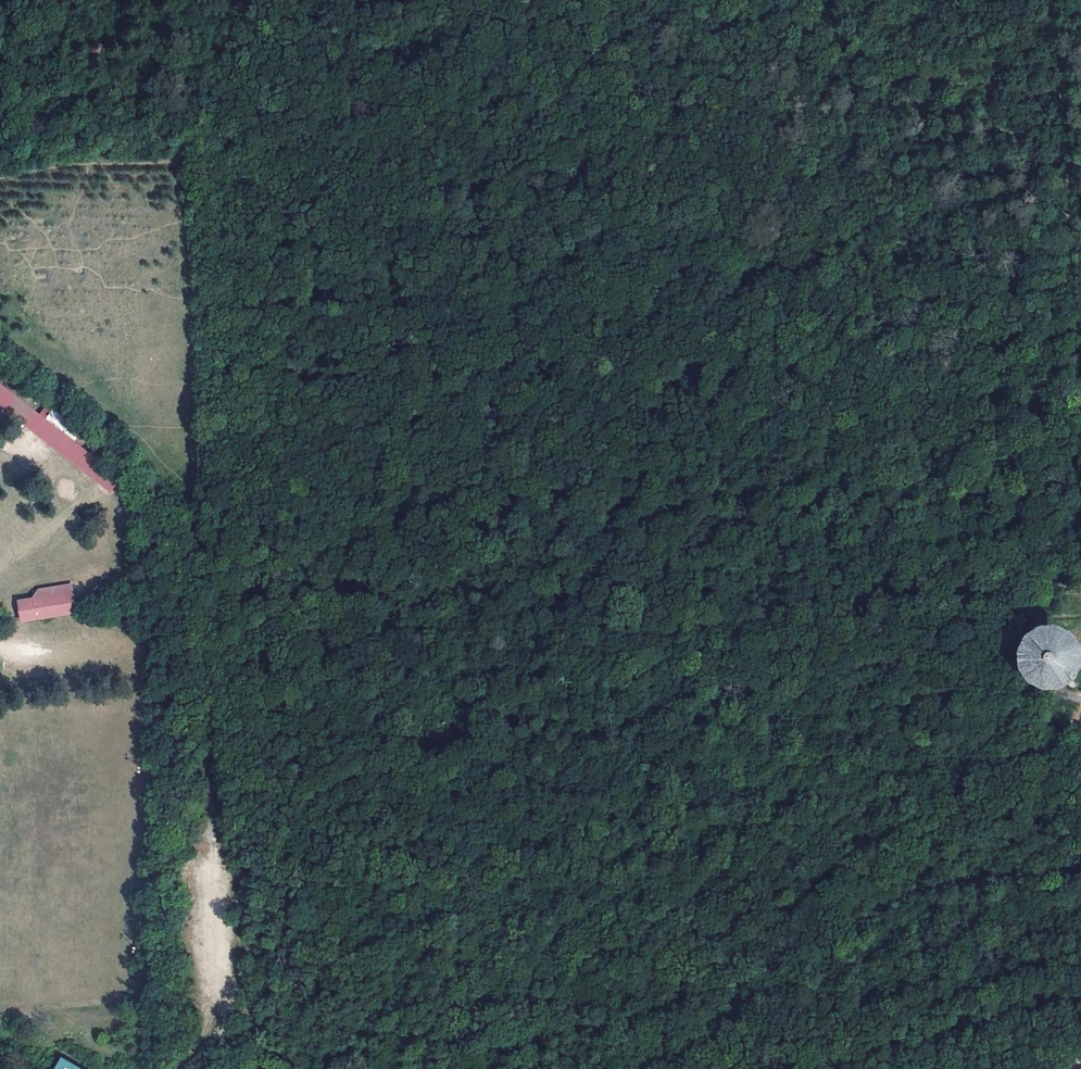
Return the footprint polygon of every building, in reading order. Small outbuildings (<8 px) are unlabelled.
[(108,494),(118,480),(69,446),(73,440),(61,431),(64,427),(45,414),(45,415),(40,412),(34,421),(0,397),(0,417),(108,494)] [(71,585),(39,590),(40,598),(73,593),(71,585)] [(40,598),(19,602),(22,621),(76,612),(73,593),(40,598)] [(1018,650),(1020,681),(1042,689),(1073,687),(1080,666),(1080,657),(1079,635),(1057,627),(1025,629),(1018,650)] [(62,1058),(55,1068),(81,1068),(62,1058)]
